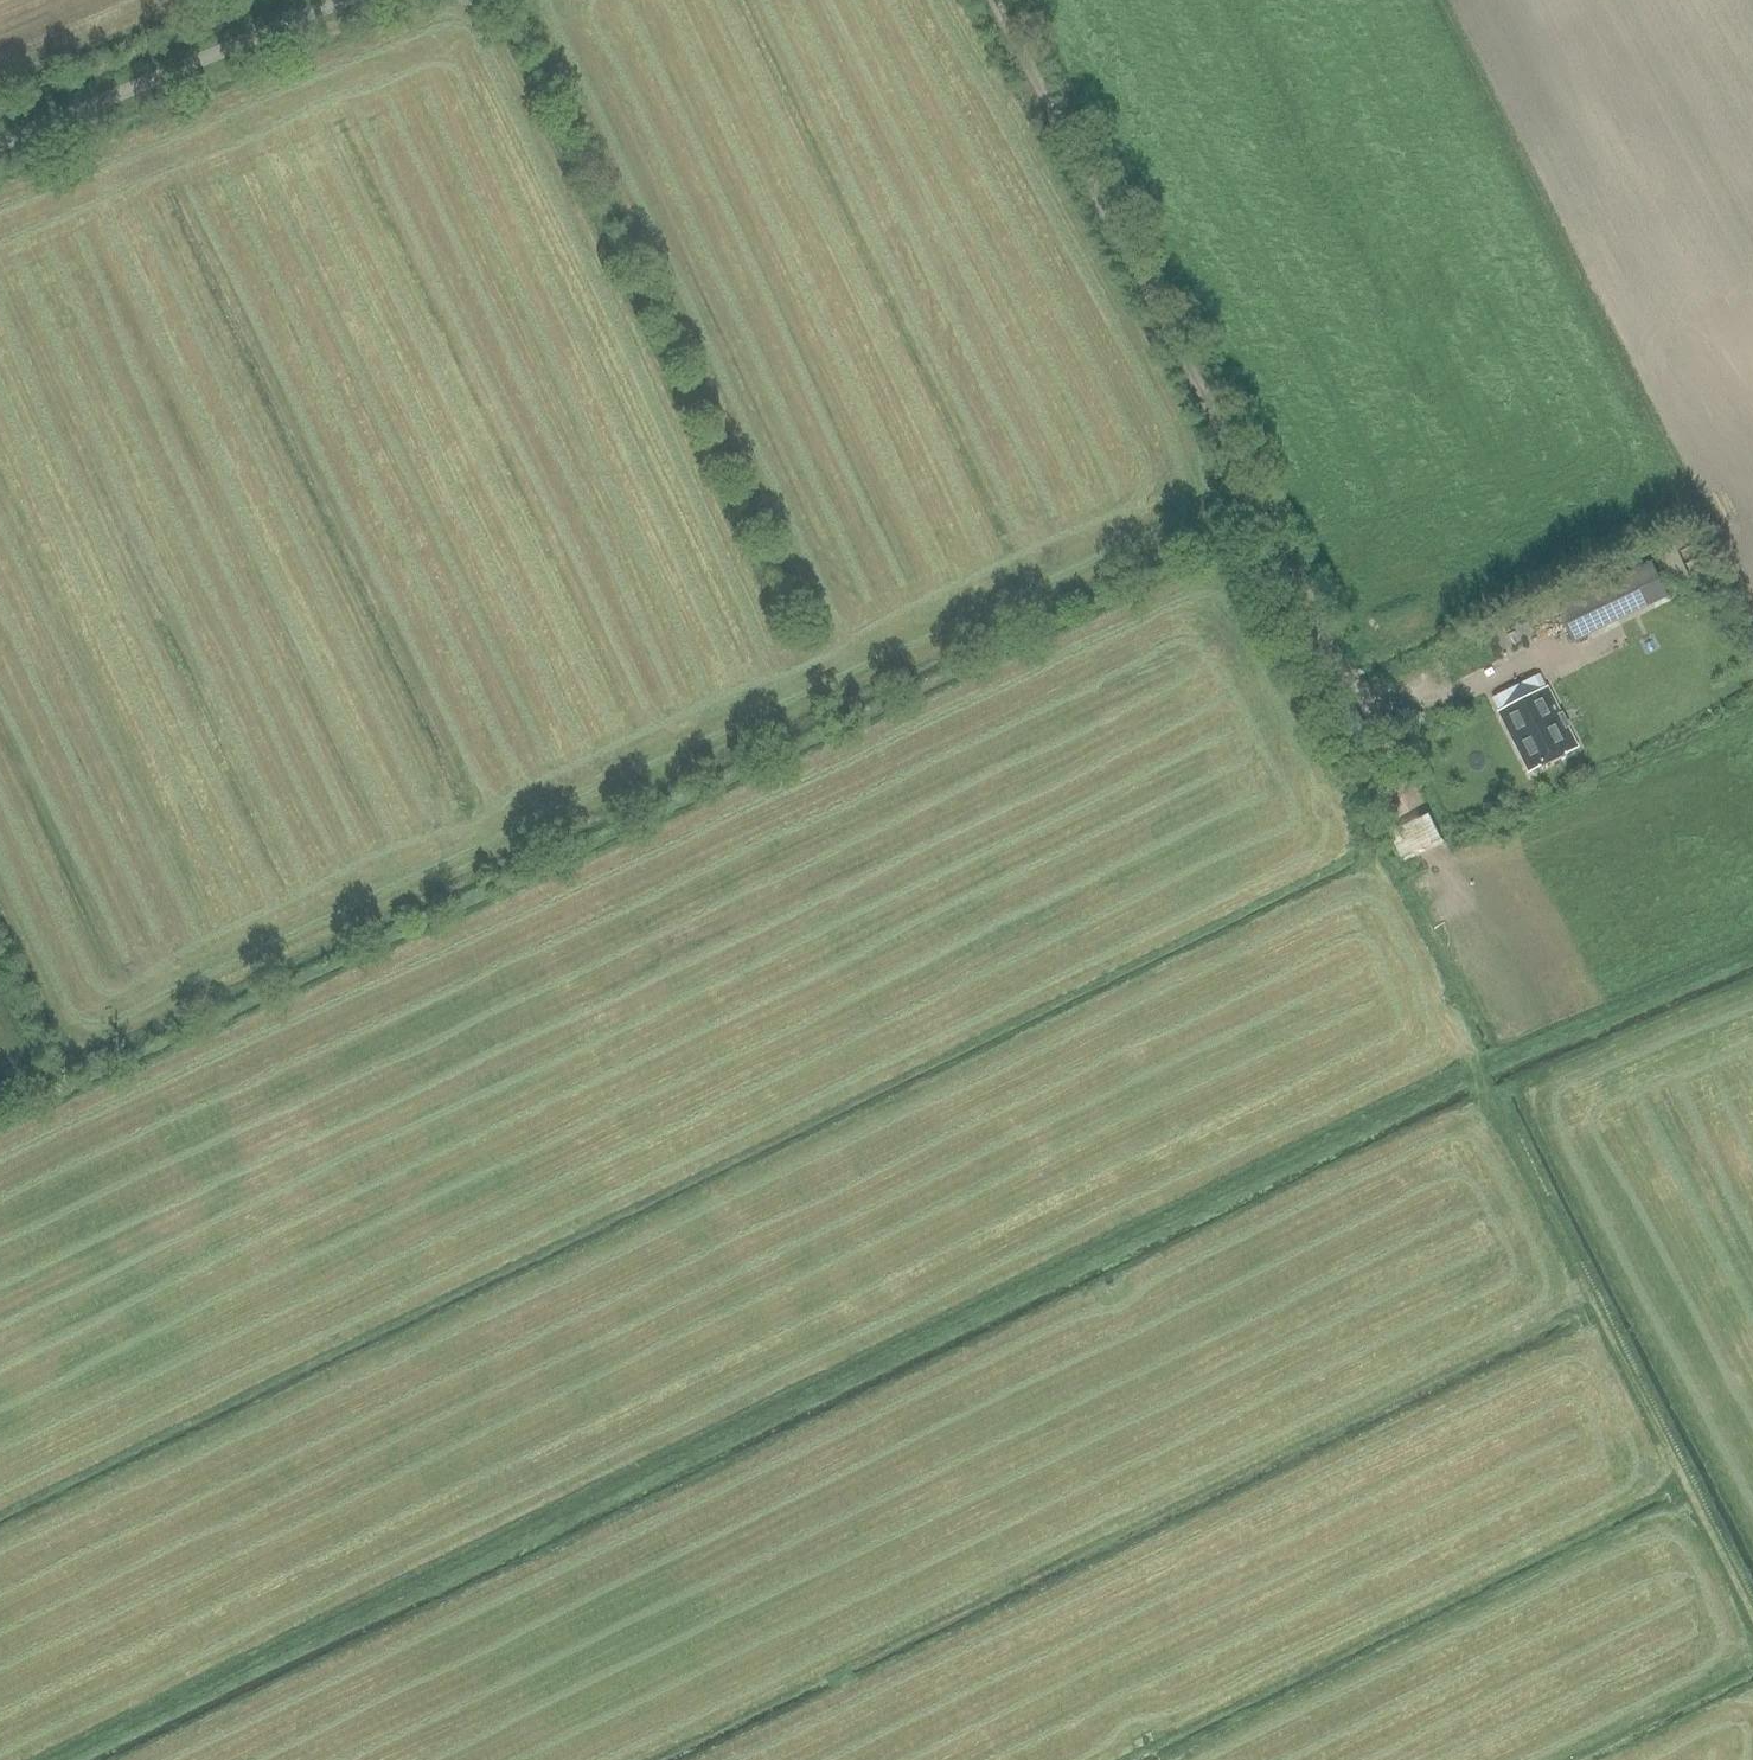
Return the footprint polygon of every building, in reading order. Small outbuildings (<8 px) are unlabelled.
[(1667,596),(1650,560),(1555,604),(1572,641),(1667,596)] [(1546,688),(1538,673),(1493,696),(1501,710),(1500,711),(1530,773),(1578,749),(1548,687),(1546,688)]
